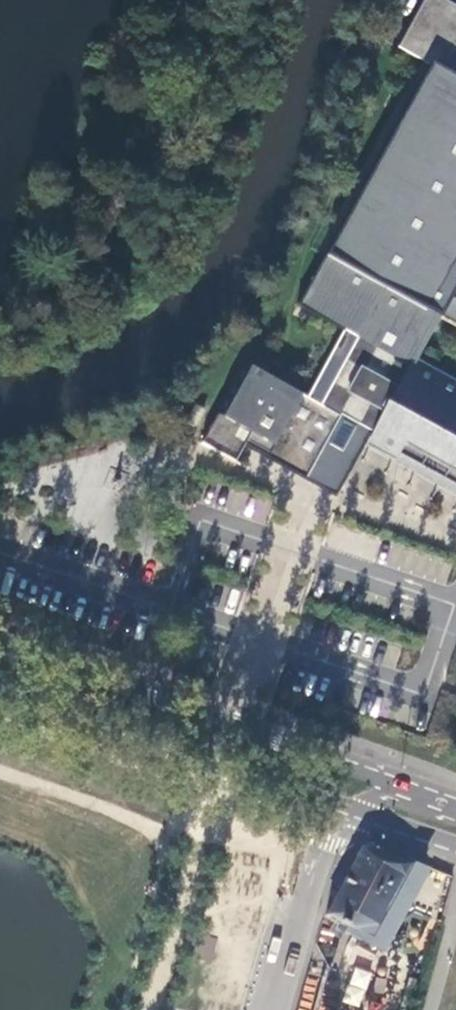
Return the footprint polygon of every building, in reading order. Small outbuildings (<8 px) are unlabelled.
[(442,0),(419,0),(393,47),(422,63),(455,81),(455,7),(442,0)] [(422,63),(320,253),(438,319),(455,329),(455,81),(422,63)] [(438,319),(320,253),(290,306),(334,329),(336,325),(412,366),(438,319)] [(242,360),(198,441),(233,460),(242,448),(320,490),(335,497),(370,439),(455,487),(455,391),(412,366),(336,325),(334,329),(301,391),(242,360)] [(402,905),(423,867),(396,856),(371,843),(361,848),(325,916),(380,945),(402,905)] [(437,924),(449,878),(423,867),(402,905),(437,924)] [(324,1009),(413,1009),(437,924),(402,905),(380,945),(325,916),(317,942),(332,972),(324,1009)]
